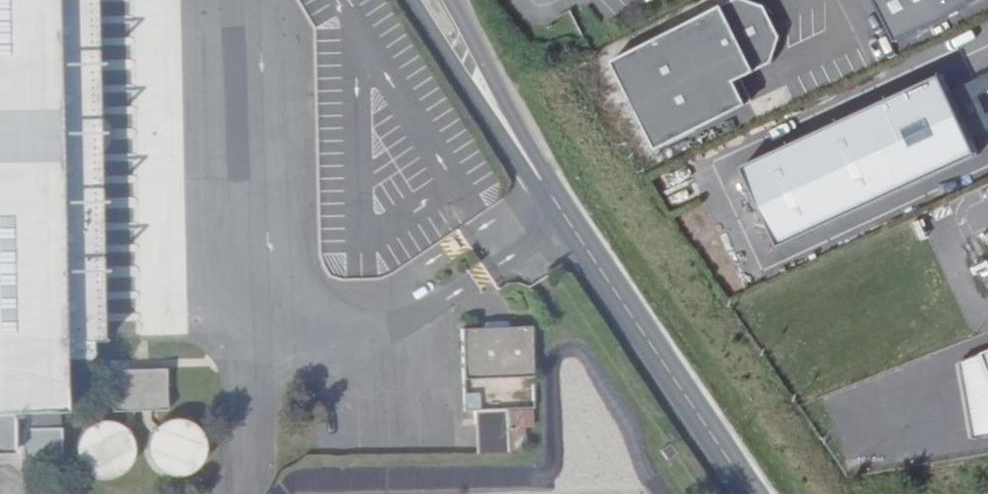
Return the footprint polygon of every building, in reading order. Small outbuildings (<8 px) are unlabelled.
[(2,449),(1,409),(11,409),(12,454),(51,454),(49,357),(45,127),(42,0),(0,0),(0,449),(2,449)] [(45,127),(49,357),(81,356),(80,338),(93,338),(84,0),(42,0),(45,127)] [(890,49),(980,7),(977,0),(877,0),(868,4),(890,49)] [(790,41),(774,9),(748,1),(622,66),(668,155),(759,108),(747,85),(782,67),(790,41)] [(752,214),(956,110),(935,70),(732,175),(752,214)] [(976,149),(956,110),(752,214),(773,254),(976,149)] [(524,375),(524,324),(453,327),(455,378),(524,375)] [(954,368),(968,446),(987,442),(987,354),(954,368)] [(157,406),(157,363),(101,364),(102,407),(157,406)] [(476,406),(476,391),(456,392),(457,407),(476,406)] [(503,411),(504,450),(519,449),(518,411),(503,411)] [(175,415),(164,413),(155,415),(144,421),(137,431),(134,442),(136,455),(143,465),(153,472),(163,474),(175,472),(186,465),(192,456),(195,444),(193,433),(187,423),(175,415)] [(114,423),(102,416),(93,414),(81,416),(71,423),(64,433),(61,446),(63,457),(71,468),(80,474),(91,476),(104,474),(114,467),(121,456),(123,445),(121,433),(114,423)] [(475,493),(664,493),(663,463),(429,465),(429,492),(475,491),(475,493)]
